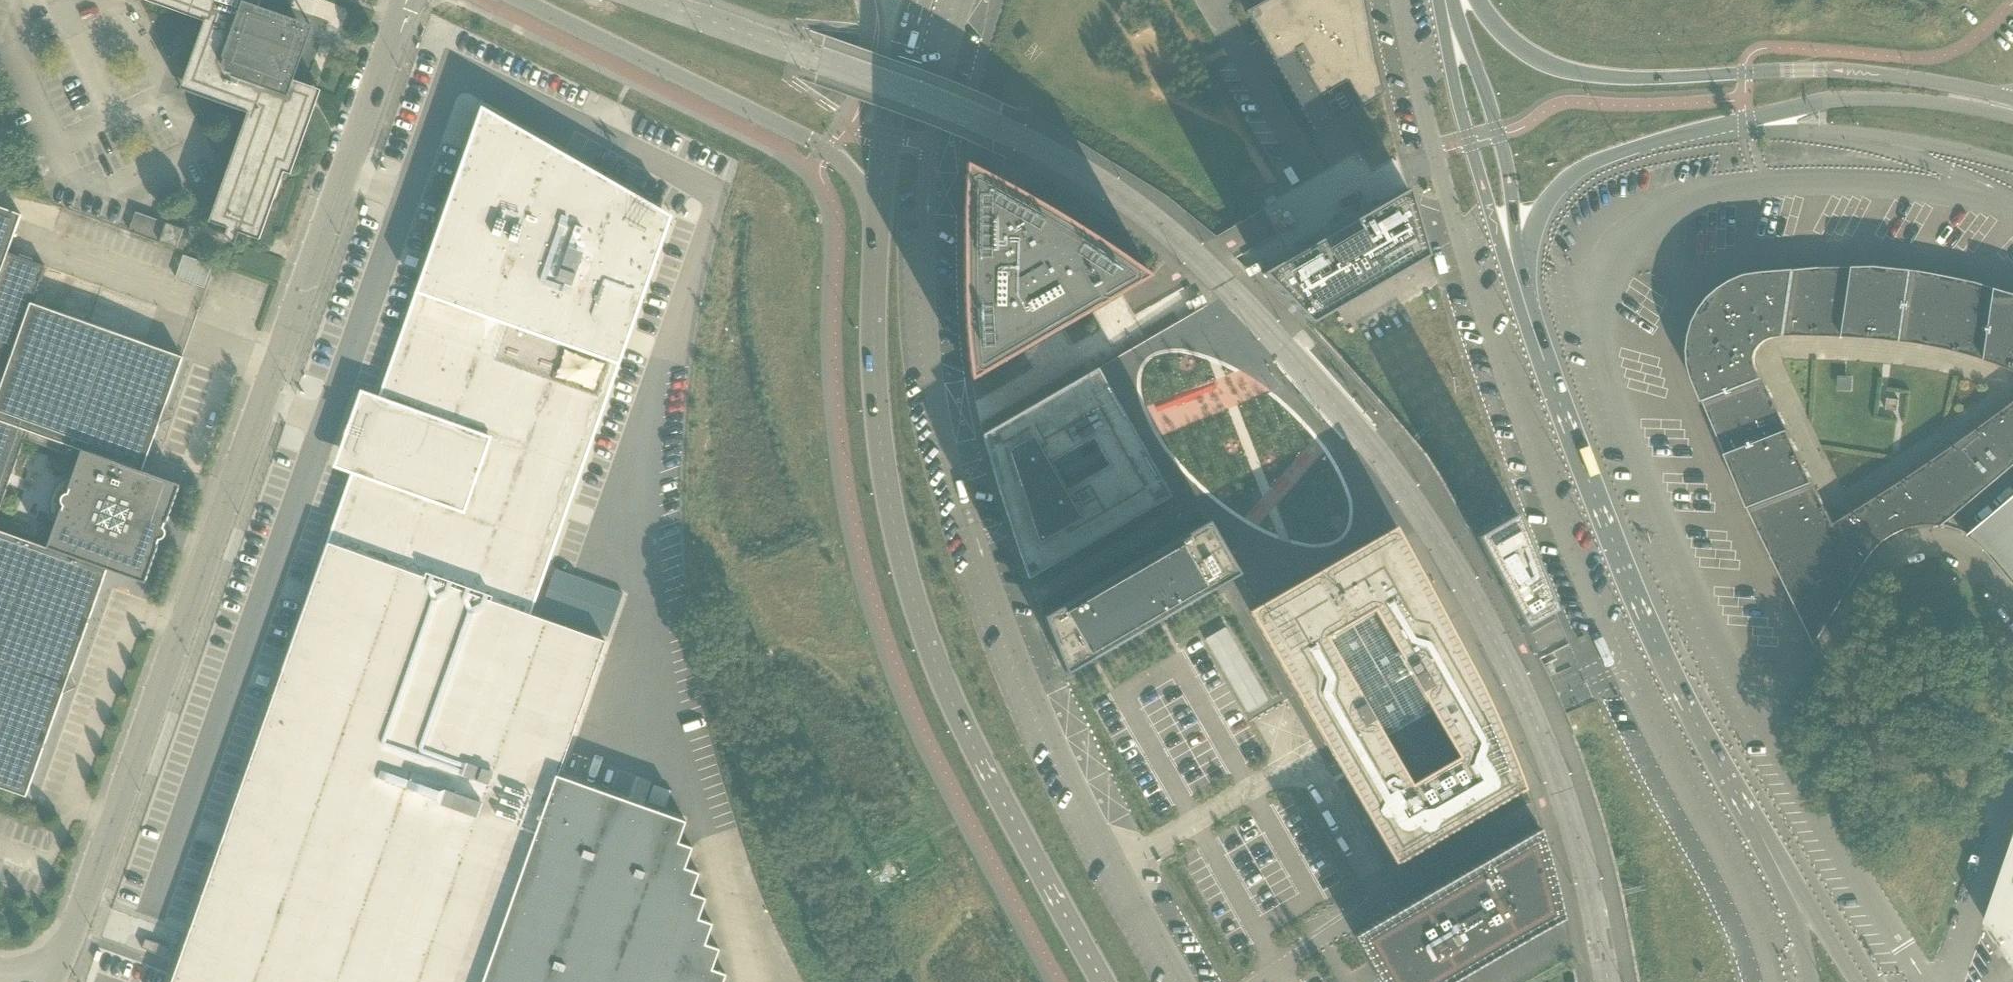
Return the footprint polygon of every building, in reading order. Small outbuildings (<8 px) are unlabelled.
[(203,22),(179,90),(247,114),(209,222),(227,229),(225,236),(234,246),(239,233),(260,240),(284,172),(290,175),(320,90),(293,81),(313,26),(258,7),(261,0),(143,0),(203,22)] [(1382,95),(1378,76),(1374,58),(1371,40),(1367,22),(1364,3),(1363,0),(1266,0),(1245,12),(1315,133),(1382,95)] [(481,107),(415,293),(422,296),(612,363),(619,366),(672,216),(481,107)] [(963,214),(964,298),(965,326),(968,353),(971,380),(1151,276),(1125,257),(1100,241),(1080,227),(1058,213),(1036,201),(999,180),(967,164),(966,175),(980,176),(978,215),(963,214)] [(1408,189),(1262,273),(1310,323),(1332,311),(1427,256),(1420,231),(1408,189)] [(107,570),(145,583),(159,545),(157,545),(159,540),(156,539),(160,527),(163,528),(165,523),(166,524),(180,485),(142,472),(158,425),(173,419),(166,404),(183,357),(32,303),(45,266),(8,253),(21,215),(0,207),(0,500),(23,437),(79,457),(71,481),(65,478),(65,476),(63,478),(62,479),(60,481),(57,483),(55,485),(54,488),(52,491),(51,492),(50,495),(50,498),(49,500),(49,503),(49,506),(49,509),(49,512),(50,515),(51,517),(52,519),(52,517),(57,519),(47,548),(0,531),(0,788),(26,797),(63,694),(77,687),(70,673),(107,570)] [(129,231),(182,250),(189,231),(136,212),(129,231)] [(176,278),(204,288),(212,266),(183,256),(176,278)] [(1247,269),(1246,269),(1246,270),(1247,269),(1248,272),(1252,279),(1262,273),(1261,271),(1262,270),(1261,269),(1260,270),(1256,264),(1256,263),(1247,269)] [(1710,298),(1702,309),(1695,322),(1691,336),(1689,351),(1690,365),(1694,379),(1731,467),(1750,512),(1756,525),(1815,644),(1866,562),(1870,557),(1874,552),(1878,547),(1883,543),(1888,539),(1893,535),(1899,532),(1905,530),(1911,528),(1918,526),(1925,526),(1933,526),(1940,526),(1941,526),(2012,465),(2012,402),(1996,415),(1949,449),(1914,472),(1833,524),(1785,430),(1765,385),(1753,363),(1752,357),(1754,350),(1756,343),(1760,339),(1767,335),(1779,333),(1789,334),(1837,334),(1884,338),(1912,342),(1927,345),(1950,349),(1970,355),(1987,359),(2012,368),(2012,293),(1976,282),(1961,279),(1933,273),(1919,271),(1876,266),(1818,268),(1761,273),(1747,275),(1733,281),(1721,288),(1710,298)] [(172,981),(723,981),(726,975),(712,970),(719,950),(705,945),(712,924),(699,919),(706,899),(692,894),(699,874),(685,869),(692,848),(678,843),(686,822),(558,776),(606,642),(523,613),(561,505),(612,363),(422,296),(386,399),(379,397),(352,474),(358,476),(334,545),(327,543),(283,670),(172,981)] [(1197,298),(1189,302),(1190,303),(1193,310),(1201,305),(1197,298)] [(1021,556),(1029,578),(1171,496),(1100,371),(1098,368),(983,435),(992,467),(1005,510),(1013,533),(1021,556)] [(1886,409),(1897,410),(1898,399),(1887,398),(1886,409)] [(2012,581),(2012,499),(1969,536),(1980,543),(1990,553),(2012,581)] [(1523,626),(1554,608),(1516,512),(1503,519),(1475,536),(1523,626)] [(1042,615),(1066,673),(1228,578),(1238,573),(1207,520),(1042,615)] [(1489,809),(1525,788),(1504,734),(1480,682),(1453,631),(1403,539),(1350,569),(1363,591),(1365,595),(1373,608),(1349,622),(1326,636),(1296,584),(1250,611),(1338,764),(1346,759),(1359,781),(1350,786),(1395,863),(1442,837),(1385,737),(1431,710),(1489,809)] [(1205,640),(1205,641),(1246,712),(1247,712),(1247,713),(1248,713),(1249,713),(1267,702),(1268,702),(1268,701),(1268,700),(1227,629),(1226,628),(1225,628),(1224,628),(1206,639),(1205,639),(1205,640)] [(1353,934),(1381,981),(1450,981),(1562,917),(1555,887),(1547,857),(1539,827),(1402,906),(1407,915),(1387,927),(1382,918),(1353,934)] [(1987,918),(1985,923),(2001,947),(2012,965),(2012,843),(1987,918)] [(146,939),(145,942),(142,949),(166,957),(170,948),(146,939)]
